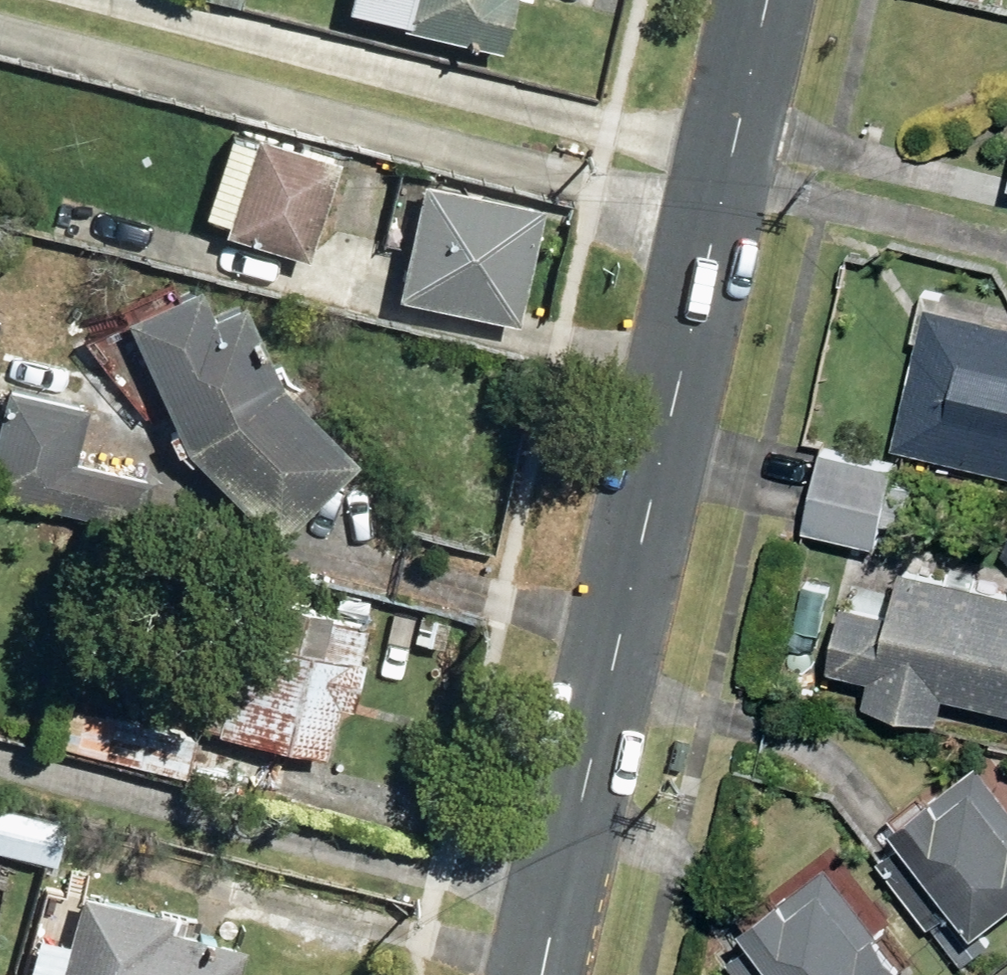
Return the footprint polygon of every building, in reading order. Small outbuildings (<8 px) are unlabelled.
[(513,42),(523,0),(361,0),(361,1),(419,17),(419,21),(513,42)] [(239,224),(321,251),(353,151),(271,124),(239,224)] [(412,288),(531,315),(558,199),(437,171),(412,288)] [(201,439),(290,531),(372,454),(296,376),(260,291),(230,305),(216,275),(144,307),(201,439)] [(1006,481),(1006,331),(916,310),(884,453),(1006,481)] [(151,521),(162,476),(84,457),(98,401),(18,380),(0,451),(0,482),(151,521)] [(796,534),(867,550),(872,526),(895,531),(904,490),(881,485),(883,472),(813,457),(796,534)] [(927,726),(932,701),(1006,717),(1006,603),(889,576),(880,618),(833,609),(817,674),(860,683),(853,710),(927,726)] [(785,629),(813,635),(824,588),(795,581),(785,629)] [(228,724),(335,750),(349,698),(365,703),(377,654),(370,651),(379,619),(343,611),(334,643),(254,624),(228,724)] [(422,636),(448,642),(455,617),(427,611),(422,636)] [(114,755),(195,772),(204,733),(123,715),(114,755)] [(982,947),(972,932),(1006,905),(1006,841),(1001,845),(960,791),(929,816),(921,804),(881,836),(891,849),(872,864),(955,967),(982,947)] [(62,860),(73,819),(0,800),(0,845),(62,860)] [(257,942),(184,923),(188,910),(96,885),(72,974),(248,974),(257,942)] [(863,939),(851,948),(808,895),(779,917),(769,905),(727,935),(739,952),(720,966),(726,974),(889,974),(863,939)]
